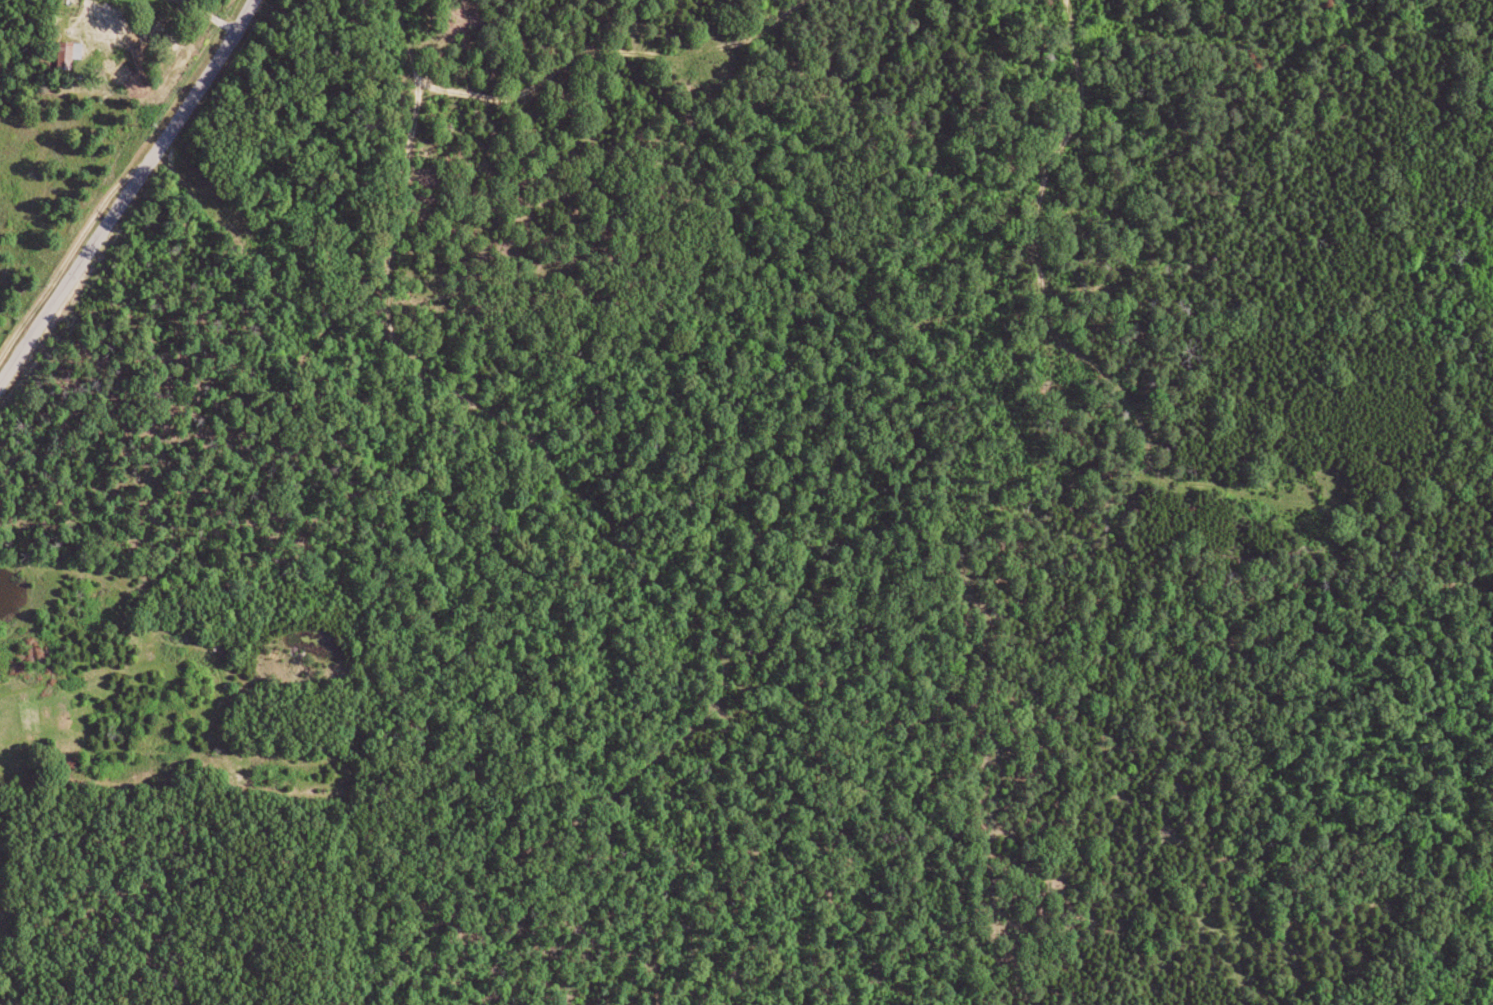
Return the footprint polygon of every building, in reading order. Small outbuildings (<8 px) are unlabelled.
[(77,67),(77,59),(85,59),(85,41),(63,40),(62,66),(77,67)]
